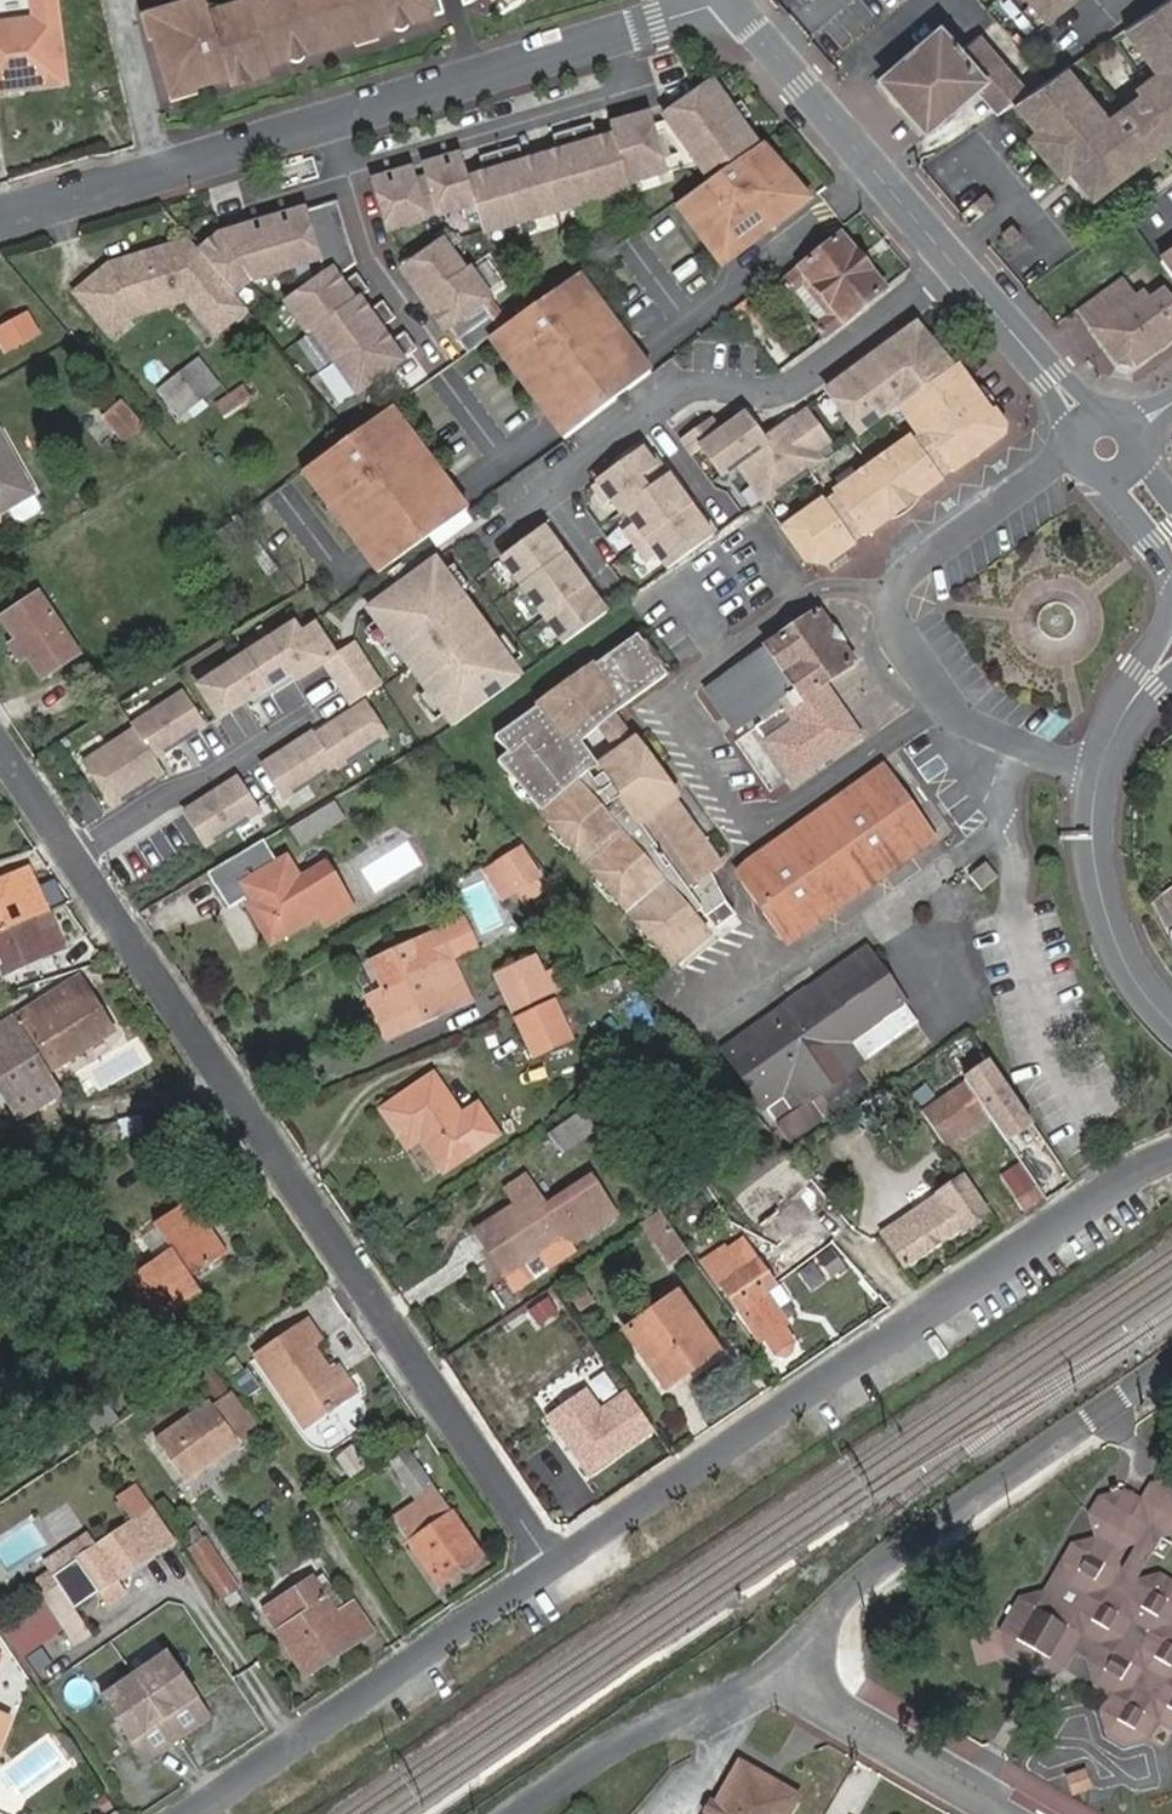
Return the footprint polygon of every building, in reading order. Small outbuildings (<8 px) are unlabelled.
[(67,82),(56,0),(33,0),(36,19),(37,27),(0,33),(0,92),(67,82)] [(286,58),(282,40),(308,32),(313,50),(352,38),(371,32),(382,29),(377,12),(405,3),(410,20),(444,10),(441,0),(250,0),(209,12),(204,0),(192,0),(151,13),(147,14),(154,37),(168,89),(170,93),(191,86),(224,76),(264,64),(286,58)] [(1069,0),(1014,0),(1039,28),(1069,0)] [(1095,196),(1171,138),(1171,0),(1165,0),(1127,26),(1160,67),(1139,84),(1146,93),(1129,105),(1126,102),(1111,112),(1070,64),(1050,77),(1029,91),(1015,101),(1037,128),(1029,133),(1063,174),(1072,167),(1095,196)] [(382,29),(410,20),(405,3),(377,12),(382,29)] [(146,40),(154,37),(147,14),(151,13),(150,9),(139,13),(146,40)] [(0,24),(0,33),(37,27),(36,19),(0,24)] [(1015,101),(1029,91),(980,34),(963,48),(941,23),(879,76),(926,129),(975,86),(997,113),(1015,101)] [(282,40),(286,58),(313,50),(308,32),(282,40)] [(352,38),(355,47),(374,41),(371,32),(352,38)] [(224,76),(227,85),(267,73),(264,64),(224,76)] [(729,102),(731,100),(718,81),(711,85),(725,105),(729,102)] [(667,116),(689,149),(754,103),(749,97),(733,108),(729,102),(725,105),(711,85),(667,116)] [(164,90),(168,102),(193,94),(191,86),(170,93),(168,89),(164,90)] [(712,181),(756,150),(743,130),(747,127),(743,121),(758,110),(754,103),(689,149),(712,181)] [(669,173),(665,160),(652,115),(614,126),(617,138),(629,179),(650,173),(652,178),(669,173)] [(633,189),(629,179),(617,138),(601,142),(596,123),(576,129),(596,200),(633,189)] [(756,150),(762,146),(749,126),(747,127),(743,130),(756,150)] [(559,210),(596,200),(576,129),(556,135),(562,153),(545,158),(559,210)] [(522,221),(559,210),(545,158),(528,163),(522,145),(503,151),(522,221)] [(810,201),(762,146),(756,150),(712,181),(675,207),(721,268),(810,201)] [(486,232),(522,221),(503,151),(483,156),(488,175),(471,180),(477,203),(486,232)] [(669,173),(678,170),(674,158),(665,160),(669,173)] [(426,217),(477,203),(471,180),(465,161),(449,167),(447,161),(428,166),(431,174),(415,179),(426,217)] [(379,187),(391,227),(426,217),(415,179),(413,171),(395,176),(396,181),(379,187)] [(997,203),(988,192),(977,201),(986,212),(997,203)] [(338,277),(358,262),(340,200),(308,210),(321,258),(325,268),(328,273),(333,269),(338,277)] [(287,268),(321,258),(308,210),(289,215),(291,221),(274,226),(287,268)] [(1024,235),(1016,224),(1004,233),(1013,243),(1024,235)] [(253,278),(287,268),(274,226),(258,230),(256,225),(238,230),(252,279),(253,278)] [(235,291),(252,279),(238,230),(226,234),(204,251),(235,291)] [(826,337),(885,290),(840,234),(782,282),(792,295),(801,288),(823,317),(815,324),(826,337)] [(235,291),(204,251),(194,239),(114,263),(79,289),(112,332),(137,312),(137,306),(191,290),(204,308),(199,311),(216,333),(249,308),(235,291)] [(465,271),(445,242),(403,270),(414,286),(419,282),(428,297),(465,271)] [(1162,260),(1171,273),(1171,253),(1162,260)] [(490,299),(469,268),(465,271),(428,297),(433,303),(428,307),(445,330),(450,327),(484,303),(490,299)] [(288,301),(310,333),(315,329),(360,299),(371,290),(359,273),(343,284),(338,277),(333,269),(328,273),(288,301)] [(650,371),(578,275),(503,330),(490,339),(562,436),(650,371)] [(1171,338),(1171,301),(1163,288),(1147,299),(1142,291),(1135,296),(1122,277),(1078,308),(1117,363),(1134,365),(1171,338)] [(137,312),(189,298),(199,311),(204,308),(191,290),(137,306),(137,312)] [(729,311),(743,330),(769,311),(756,292),(729,311)] [(360,299),(315,329),(337,360),(381,330),(397,319),(385,301),(369,312),(360,299)] [(503,330),(484,303),(450,327),(468,354),(490,339),(503,330)] [(16,324),(24,340),(53,325),(44,309),(16,324)] [(337,360),(358,391),(418,350),(406,332),(390,343),(381,330),(337,360)] [(198,398),(215,384),(196,359),(178,372),(198,398)] [(980,451),(993,441),(998,421),(992,413),(990,414),(975,393),(956,367),(902,406),(921,432),(923,431),(951,471),(970,458),(980,451)] [(176,416),(198,398),(178,372),(156,390),(176,416)] [(217,405),(225,417),(256,396),(249,383),(217,405)] [(997,409),(996,405),(991,397),(984,387),(975,393),(990,414),(992,413),(997,409)] [(682,435),(708,477),(735,460),(758,496),(835,447),(806,401),(754,434),(733,402),(682,435)] [(466,508),(392,408),(303,471),(380,573),(466,508)] [(993,441),(1003,434),(1004,429),(998,421),(993,441)] [(911,439),(939,479),(951,471),(923,431),(921,432),(911,439)] [(34,494),(0,433),(0,513),(34,494)] [(585,477),(653,569),(708,529),(639,437),(585,477)] [(911,439),(873,466),(899,502),(907,497),(909,496),(914,497),(939,479),(911,439)] [(970,458),(973,462),(983,456),(980,451),(970,458)] [(836,493),(864,533),(888,516),(888,510),(890,508),(899,502),(873,466),(836,493)] [(852,541),(864,533),(836,493),(825,501),(852,541)] [(899,502),(902,506),(907,513),(919,504),(914,497),(909,496),(907,497),(899,502)] [(820,564),(852,541),(825,501),(784,530),(806,561),(820,564)] [(888,510),(888,516),(891,522),(907,513),(902,506),(899,502),(890,508),(888,510)] [(529,521),(484,560),(556,642),(601,603),(529,521)] [(846,561),(842,554),(826,566),(830,573),(846,561)] [(41,678),(79,652),(39,594),(1,619),(13,638),(28,659),(41,678)] [(859,734),(823,681),(854,660),(819,610),(707,688),(733,728),(776,698),(781,706),(753,725),(792,781),(859,734)] [(152,758),(320,658),(347,703),(384,681),(357,635),(331,651),(310,616),(294,626),(290,620),(73,748),(106,804),(160,772),(152,758)] [(509,754),(500,762),(517,782),(617,711),(653,685),(668,674),(640,636),(497,739),(509,754)] [(5,644),(19,665),(28,659),(13,638),(5,644)] [(367,697),(255,757),(276,795),(388,735),(367,697)] [(617,711),(517,782),(543,812),(589,772),(593,769),(598,768),(600,766),(585,743),(601,729),(619,714),(617,711)] [(601,729),(618,753),(636,740),(619,714),(601,729)] [(722,893),(714,876),(676,796),(637,744),(599,771),(601,775),(594,780),(589,772),(543,812),(675,966),(711,936),(697,919),(704,913),(720,933),(729,926),(719,912),(722,909),(715,898),(722,893)] [(925,841),(936,833),(892,771),(880,779),(925,841)] [(177,798),(191,839),(256,817),(243,776),(177,798)] [(742,880),(786,941),(925,841),(880,779),(742,880)] [(714,876),(727,867),(676,796),(714,876)] [(291,828),(301,845),(344,818),(333,802),(291,828)] [(323,930),(354,911),(327,865),(298,883),(284,859),(276,865),(262,841),(208,872),(230,908),(242,901),(249,897),(253,904),(246,908),(268,945),(315,918),(323,930)] [(519,850),(484,871),(501,899),(521,887),(536,877),(519,850)] [(972,873),(984,889),(999,877),(987,861),(972,873)] [(52,910),(31,866),(0,879),(0,932),(52,910)] [(1171,870),(1159,913),(1171,917),(1171,870)] [(542,888),(536,877),(521,887),(527,897),(542,888)] [(722,909),(728,904),(722,893),(715,898),(722,909)] [(242,901),(246,908),(253,904),(249,897),(242,901)] [(3,975),(70,949),(52,910),(0,932),(0,968),(3,975)] [(467,1000),(450,963),(447,956),(472,945),(463,925),(376,963),(388,990),(372,997),(388,1036),(467,1000)] [(450,963),(475,951),(472,945),(447,956),(450,963)] [(724,1046),(773,1116),(849,1064),(915,1018),(865,947),(724,1046)] [(535,959),(496,975),(511,1013),(551,997),(535,959)] [(48,1075),(116,1032),(79,976),(13,1017),(30,1044),(0,1064),(0,1088),(19,1119),(60,1093),(48,1075)] [(533,1055),(571,1039),(556,1003),(518,1019),(533,1055)] [(30,1044),(13,1017),(0,1025),(0,1064),(30,1044)] [(956,1083),(957,1084),(980,1116),(998,1142),(1037,1119),(998,1057),(956,1083)] [(849,1064),(773,1116),(787,1136),(863,1084),(849,1064)] [(420,1139),(443,1172),(497,1135),(477,1106),(461,1117),(433,1076),(384,1111),(408,1147),(420,1139)] [(957,1084),(918,1109),(941,1142),(980,1116),(957,1084)] [(563,1153),(595,1131),(581,1109),(549,1131),(563,1153)] [(742,1197),(759,1221),(806,1187),(783,1153),(776,1158),(783,1169),(757,1186),(744,1195),(742,1197)] [(734,1182),(744,1195),(757,1186),(748,1172),(734,1182)] [(572,1238),(574,1241),(615,1212),(590,1175),(545,1206),(525,1177),(505,1192),(514,1204),(482,1226),(494,1244),(486,1249),(504,1275),(518,1264),(529,1281),(554,1264),(543,1248),(563,1234),(568,1241),(572,1238)] [(959,1230),(962,1232),(988,1215),(962,1176),(935,1194),(936,1197),(881,1234),(903,1268),(959,1230)] [(1012,1200),(1018,1209),(1036,1197),(1030,1188),(1012,1200)] [(151,1324),(200,1291),(190,1276),(226,1252),(190,1200),(155,1222),(171,1247),(123,1280),(151,1324)] [(670,1264),(687,1252),(659,1212),(642,1224),(670,1264)] [(486,1249),(494,1244),(482,1226),(474,1231),(486,1249)] [(758,1258),(744,1239),(728,1250),(738,1264),(733,1267),(737,1273),(758,1258)] [(740,1311),(768,1293),(778,1286),(758,1258),(737,1273),(733,1267),(738,1264),(728,1250),(704,1266),(723,1293),(726,1291),(740,1311)] [(785,1327),(790,1324),(768,1293),(740,1311),(761,1343),(768,1338),(780,1354),(788,1354),(790,1353),(793,1338),(785,1327)] [(665,1387),(718,1350),(677,1294),(626,1331),(665,1387)] [(347,1396),(331,1373),(315,1350),(323,1343),(309,1323),(257,1359),(303,1426),(347,1396)] [(665,1387),(670,1395),(722,1356),(718,1350),(665,1387)] [(10,1381),(0,1367),(0,1388),(10,1381)] [(347,1396),(354,1391),(338,1367),(331,1373),(347,1396)] [(612,1399),(626,1387),(610,1367),(595,1379),(612,1399)] [(186,1484),(241,1446),(238,1441),(255,1429),(232,1396),(215,1408),(210,1401),(155,1439),(186,1484)] [(558,1504),(572,1494),(545,1454),(597,1418),(590,1407),(524,1453),(558,1504)] [(572,1494),(625,1458),(597,1418),(545,1454),(572,1494)] [(416,1499),(434,1487),(405,1444),(386,1457),(416,1499)] [(346,1482),(363,1470),(349,1451),(333,1463),(346,1482)] [(1084,1596),(1076,1609),(1046,1591),(1018,1598),(1001,1630),(1007,1654),(1041,1675),(1066,1668),(1069,1666),(1077,1652),(1089,1661),(1095,1686),(1111,1696),(1101,1711),(1108,1736),(1125,1745),(1152,1739),(1161,1724),(1171,1731),(1171,1581),(1159,1573),(1138,1578),(1162,1537),(1171,1534),(1171,1477),(1151,1483),(1142,1500),(1125,1489),(1100,1497),(1089,1515),(1094,1537),(1074,1543),(1062,1563),(1069,1587),(1084,1596)] [(392,1519),(399,1531),(442,1501),(435,1490),(392,1519)] [(437,1588),(481,1559),(442,1501),(399,1531),(437,1588)] [(125,1594),(115,1579),(171,1541),(151,1512),(75,1563),(105,1607),(125,1594)] [(224,1597),(236,1590),(204,1543),(193,1552),(224,1597)] [(58,1565),(37,1580),(45,1591),(7,1617),(34,1656),(93,1616),(58,1565)] [(344,1605),(322,1570),(313,1576),(335,1611),(344,1605)] [(338,1654),(374,1631),(353,1599),(344,1605),(335,1611),(313,1576),(263,1610),(305,1676),(324,1664),(338,1654)] [(229,1708),(183,1645),(115,1694),(161,1757),(229,1708)] [(324,1664),(330,1675),(345,1665),(338,1654),(324,1664)] [(9,1721),(0,1717),(0,1743),(9,1721)] [(797,1795),(739,1762),(716,1802),(710,1799),(703,1813),(704,1813),(786,1813),(797,1795)] [(1075,1796),(1089,1791),(1082,1771),(1068,1776),(1075,1796)] [(115,1807),(109,1811),(102,1801),(90,1809),(94,1813),(119,1813),(115,1807)]
